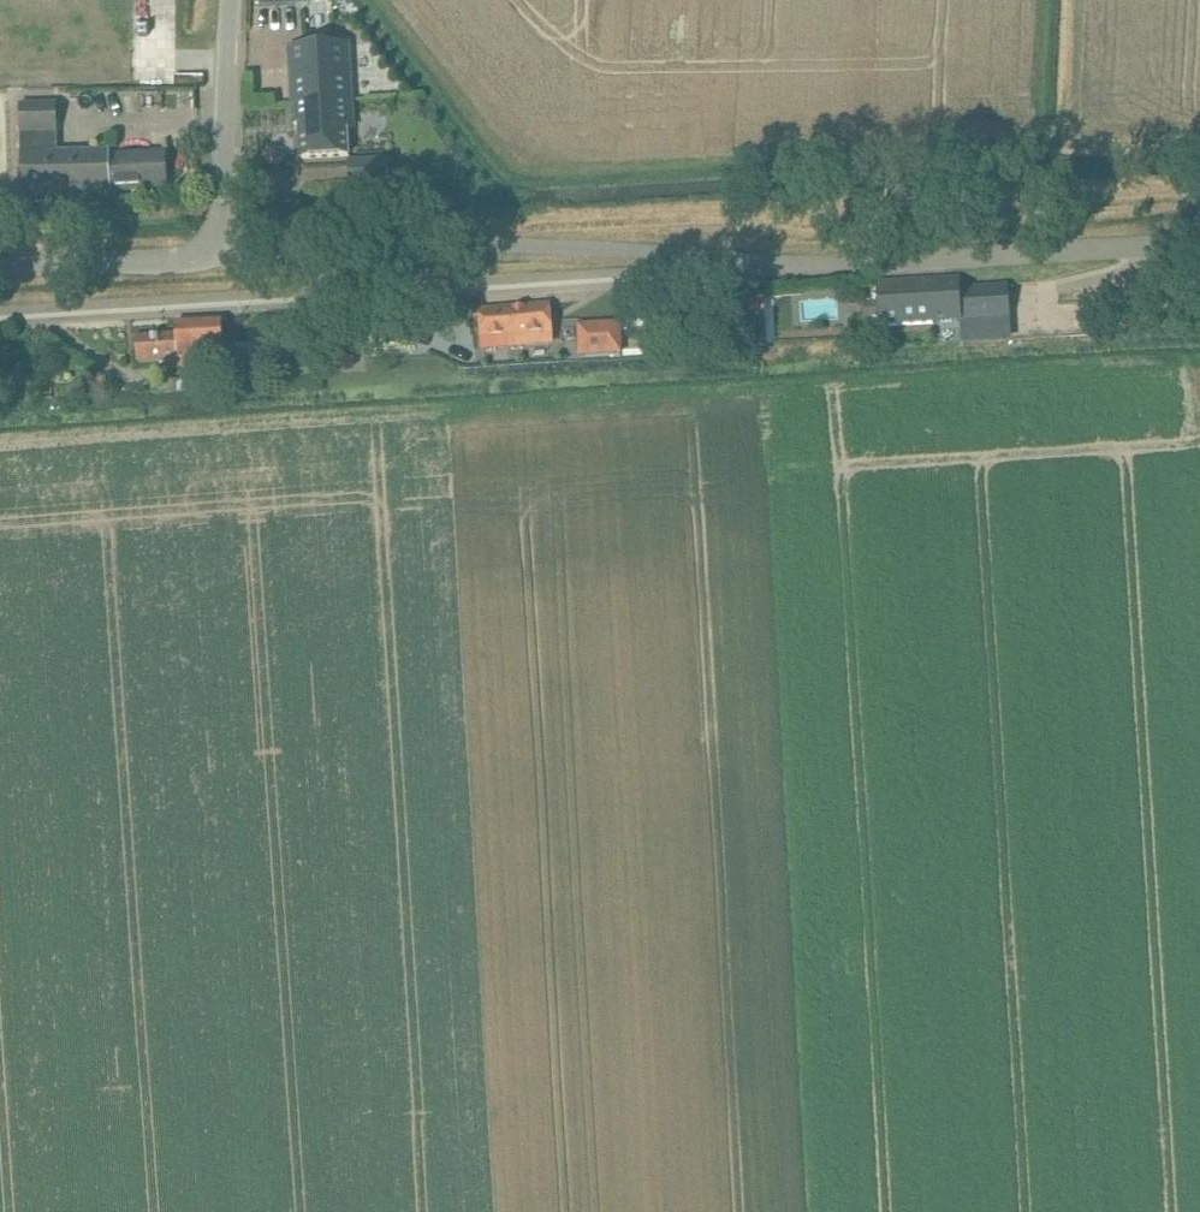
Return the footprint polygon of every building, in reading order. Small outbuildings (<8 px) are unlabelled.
[(343,76),(349,75),(347,46),(289,49),(290,65),(296,65),(297,75),(291,76),(292,105),(351,101),(351,100),(345,101),(343,76)] [(347,130),(352,130),(351,101),(292,105),(294,125),(300,125),(301,159),(348,157),(347,130)] [(54,103),(19,105),(21,135),(22,155),(57,153),(54,103)] [(57,153),(22,155),(24,197),(111,192),(111,191),(166,188),(164,153),(109,156),(109,150),(57,153)] [(389,186),(387,158),(348,160),(349,188),(389,186)] [(928,280),(877,282),(879,311),(880,325),(960,320),(958,288),(929,290),(928,280)] [(1006,323),(1004,286),(958,288),(960,320),(961,345),(1011,343),(1010,323),(1006,323)] [(763,295),(744,296),(747,350),(767,349),(763,295)] [(481,318),(478,320),(479,330),(482,332),(482,338),(511,336),(512,347),(551,344),(548,306),(480,311),(481,318)] [(222,323),(176,325),(176,334),(137,336),(138,364),(167,362),(178,362),(185,361),(224,359),(222,323)] [(579,324),(580,356),(621,355),(619,323),(579,324)] [(178,362),(167,362),(168,371),(185,370),(185,361),(178,362)]
